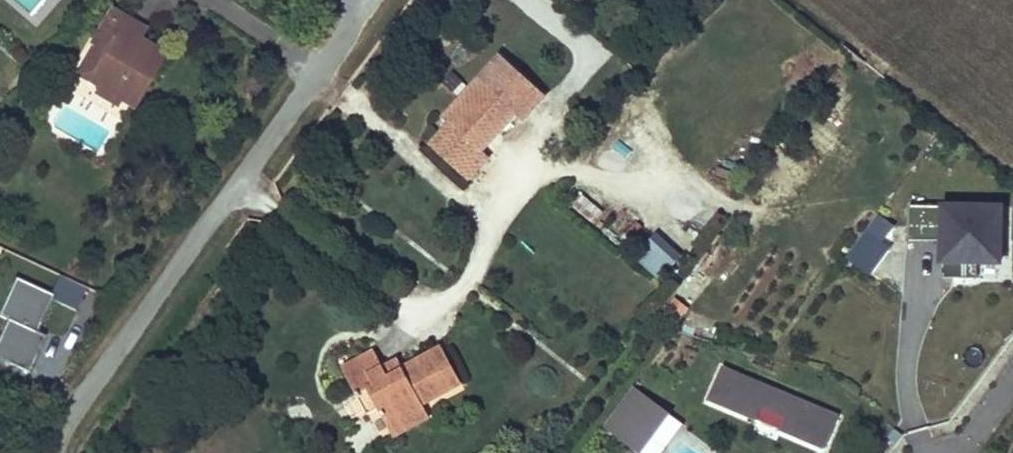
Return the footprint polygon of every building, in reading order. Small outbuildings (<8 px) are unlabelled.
[(106,30),(96,48),(104,53),(89,79),(103,87),(98,95),(115,104),(119,98),(136,107),(166,55),(138,39),(125,31),(128,27),(107,15),(100,27),(106,30)] [(128,27),(125,31),(138,39),(144,28),(132,21),(128,27)] [(100,27),(90,45),(96,48),(106,30),(100,27)] [(500,57),(478,80),(443,119),(450,125),(431,147),(469,181),(489,159),(483,153),(518,115),(523,121),(545,97),(510,66),(500,57)] [(1001,266),(1003,211),(911,209),(910,243),(944,244),(943,277),(953,277),(953,282),(978,282),(978,266),(1001,266)] [(889,253),(882,248),(897,230),(880,217),(844,262),(861,275),(868,280),(889,253)] [(76,310),(87,288),(61,275),(52,293),(54,294),(52,299),(76,310)] [(46,335),(37,331),(52,299),(54,294),(52,293),(16,276),(0,310),(0,315),(8,318),(0,334),(0,358),(29,371),(46,335)] [(675,302),(666,311),(679,319),(685,309),(675,302)] [(343,369),(359,398),(369,392),(379,410),(389,429),(425,410),(422,404),(453,387),(445,373),(453,368),(442,348),(403,369),(387,377),(382,369),(374,353),(343,369)] [(398,360),(382,369),(387,377),(403,369),(398,360)] [(453,368),(445,373),(453,387),(461,382),(453,368)] [(838,418),(722,368),(708,399),(757,420),(763,408),(786,418),(781,431),(824,450),(838,418)] [(635,390),(604,430),(634,452),(643,452),(671,417),(635,390)] [(369,392),(359,398),(368,416),(379,410),(369,392)] [(425,410),(389,429),(392,436),(428,416),(425,410)]
